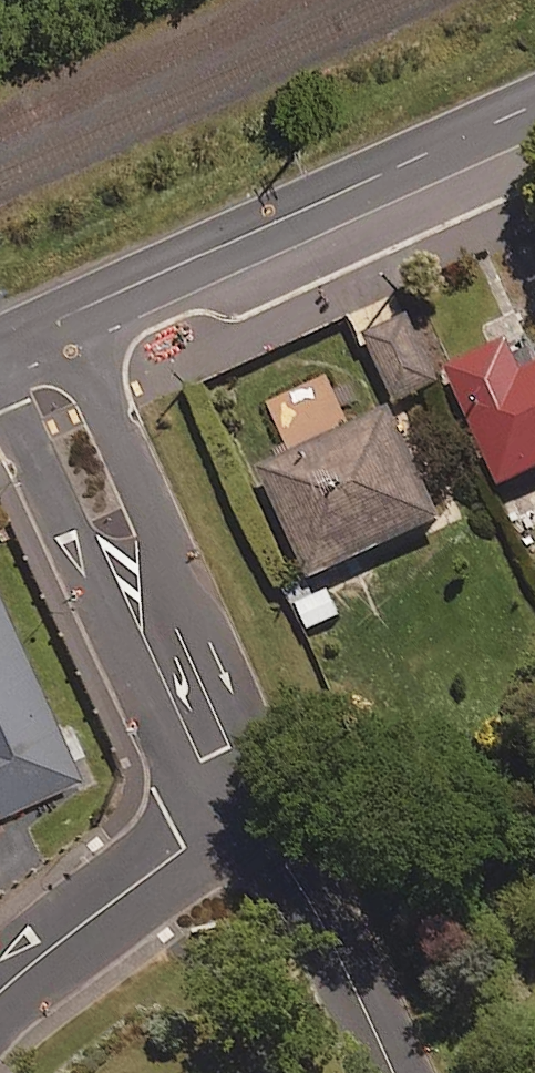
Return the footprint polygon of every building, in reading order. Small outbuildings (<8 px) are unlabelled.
[(416,325),(372,344),(399,405),(443,386),(416,325)] [(513,345),(453,372),(508,492),(534,480),(534,377),(529,380),(513,345)] [(267,475),(316,584),(449,524),(399,415),(267,475)] [(333,588),(299,604),(315,637),(348,621),(333,588)] [(79,782),(0,602),(0,817),(79,782)]
